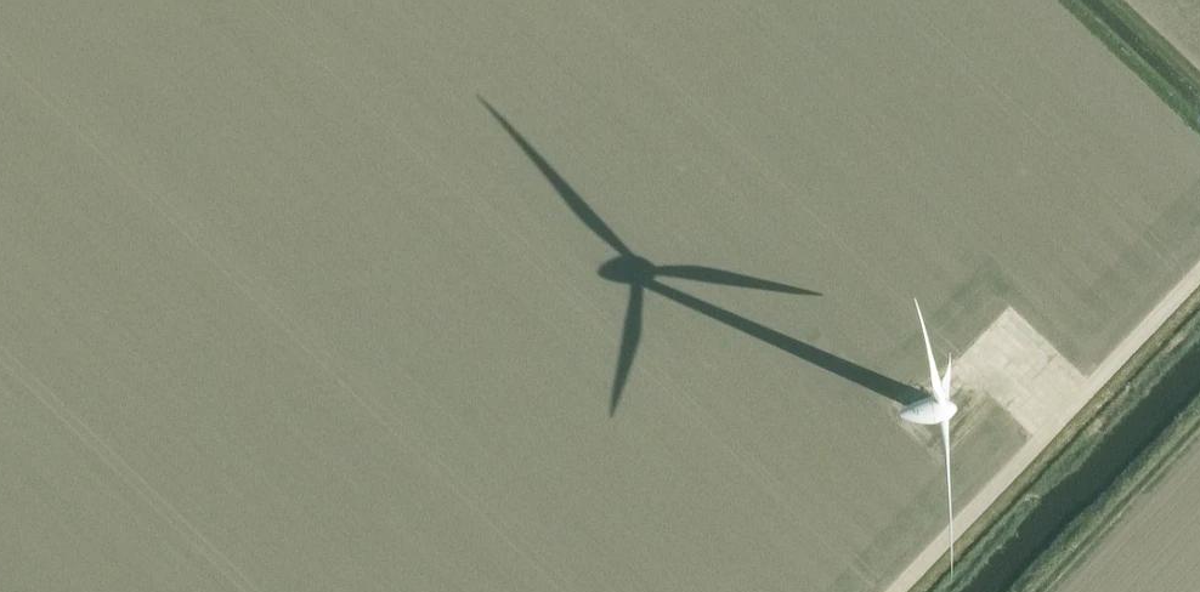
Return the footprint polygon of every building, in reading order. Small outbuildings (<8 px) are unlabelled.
[(941,407),(941,406),(941,405),(941,404),(941,403),(940,402),(940,401),(939,400),(938,399),(937,398),(936,398),(935,397),(934,397),(933,396),(932,396),(931,396),(930,396),(929,396),(928,397),(927,397),(926,398),(925,398),(925,399),(924,399),(923,400),(922,401),(922,402),(922,403),(921,404),(921,405),(921,406),(921,407),(921,408),(921,409),(922,410),(922,411),(923,412),(923,413),(924,413),(925,414),(925,415),(926,415),(927,415),(928,416),(929,416),(930,416),(931,416),(932,416),(933,416),(934,416),(935,415),(936,415),(937,414),(938,414),(938,413),(939,413),(939,412),(940,411),(940,410),(941,409),(941,408),(941,407)]
